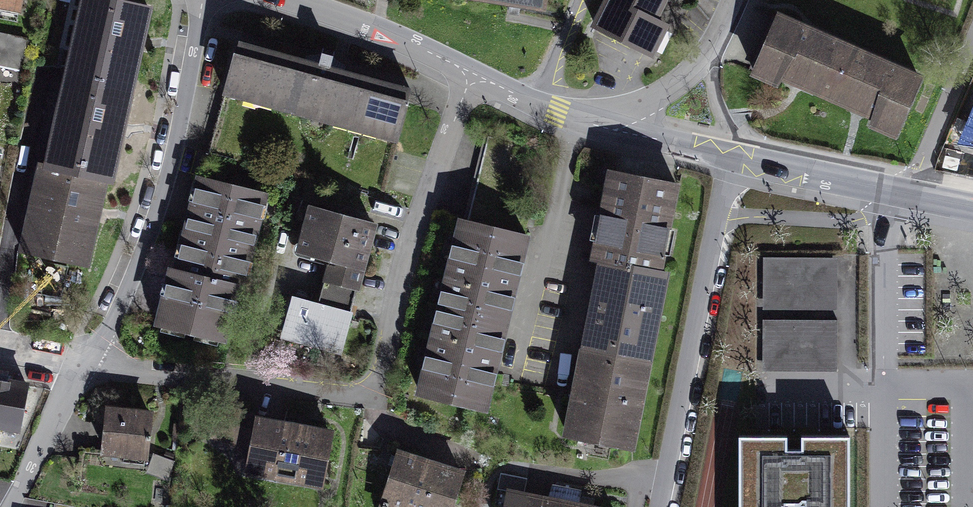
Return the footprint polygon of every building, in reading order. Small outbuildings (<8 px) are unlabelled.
[(23,17),(26,0),(0,0),(0,12),(23,17)] [(57,82),(133,101),(155,13),(100,0),(78,0),(57,82)] [(544,20),(548,0),(428,0),(544,20)] [(596,25),(650,52),(664,25),(652,20),(662,0),(609,0),(596,25)] [(769,20),(746,77),(904,139),(926,82),(898,71),(769,20)] [(417,94),(239,46),(224,103),(402,151),(417,94)] [(57,82),(36,170),(112,188),(133,101),(57,82)] [(485,152),(471,215),(500,221),(514,159),(485,152)] [(36,170),(15,257),(91,276),(112,188),(36,170)] [(683,189),(608,175),(559,433),(634,447),(683,189)] [(273,200),(196,182),(161,335),(238,353),(273,200)] [(371,230),(309,215),(278,345),(340,360),(371,230)] [(529,242),(459,224),(415,399),(486,417),(529,242)] [(837,257),(763,257),(762,371),(837,371),(837,257)] [(0,381),(0,434),(21,438),(32,387),(0,381)] [(156,414),(106,410),(102,459),(152,463),(156,414)] [(337,438),(254,422),(244,476),(326,492),(337,438)] [(739,435),(739,506),(850,506),(849,435),(801,435),(801,449),(787,449),(787,435),(739,435)] [(397,456),(383,506),(462,506),(471,475),(397,456)]
